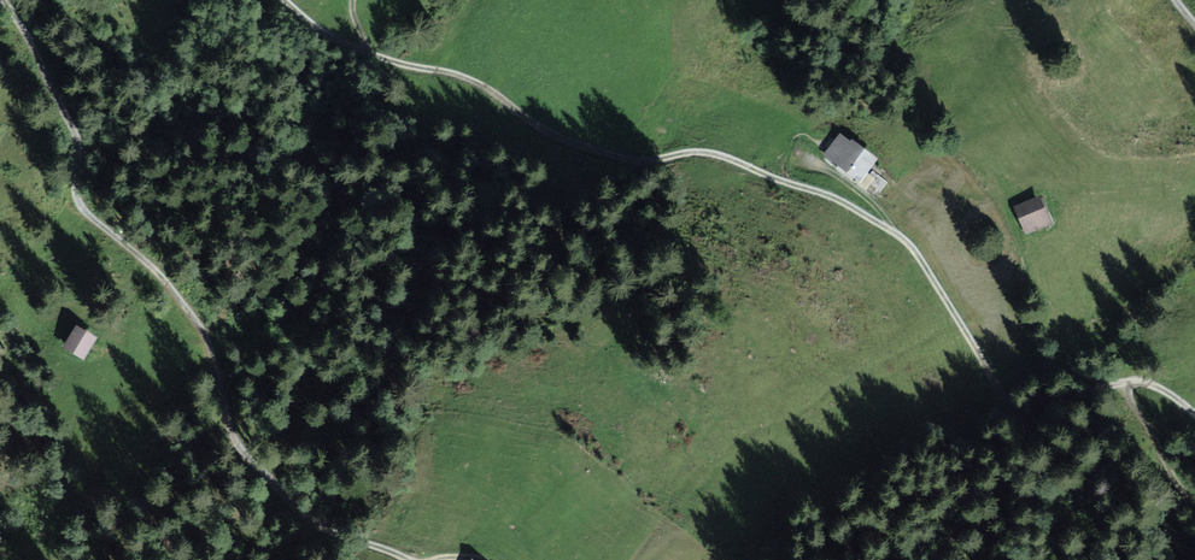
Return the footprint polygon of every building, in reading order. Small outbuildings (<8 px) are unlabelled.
[(840,138),(829,153),(859,176),(871,161),(840,138)] [(1037,200),(1018,208),(1025,226),(1034,222),(1036,228),(1047,223),(1037,200)] [(78,331),(68,347),(81,355),(91,339),(78,331)]
